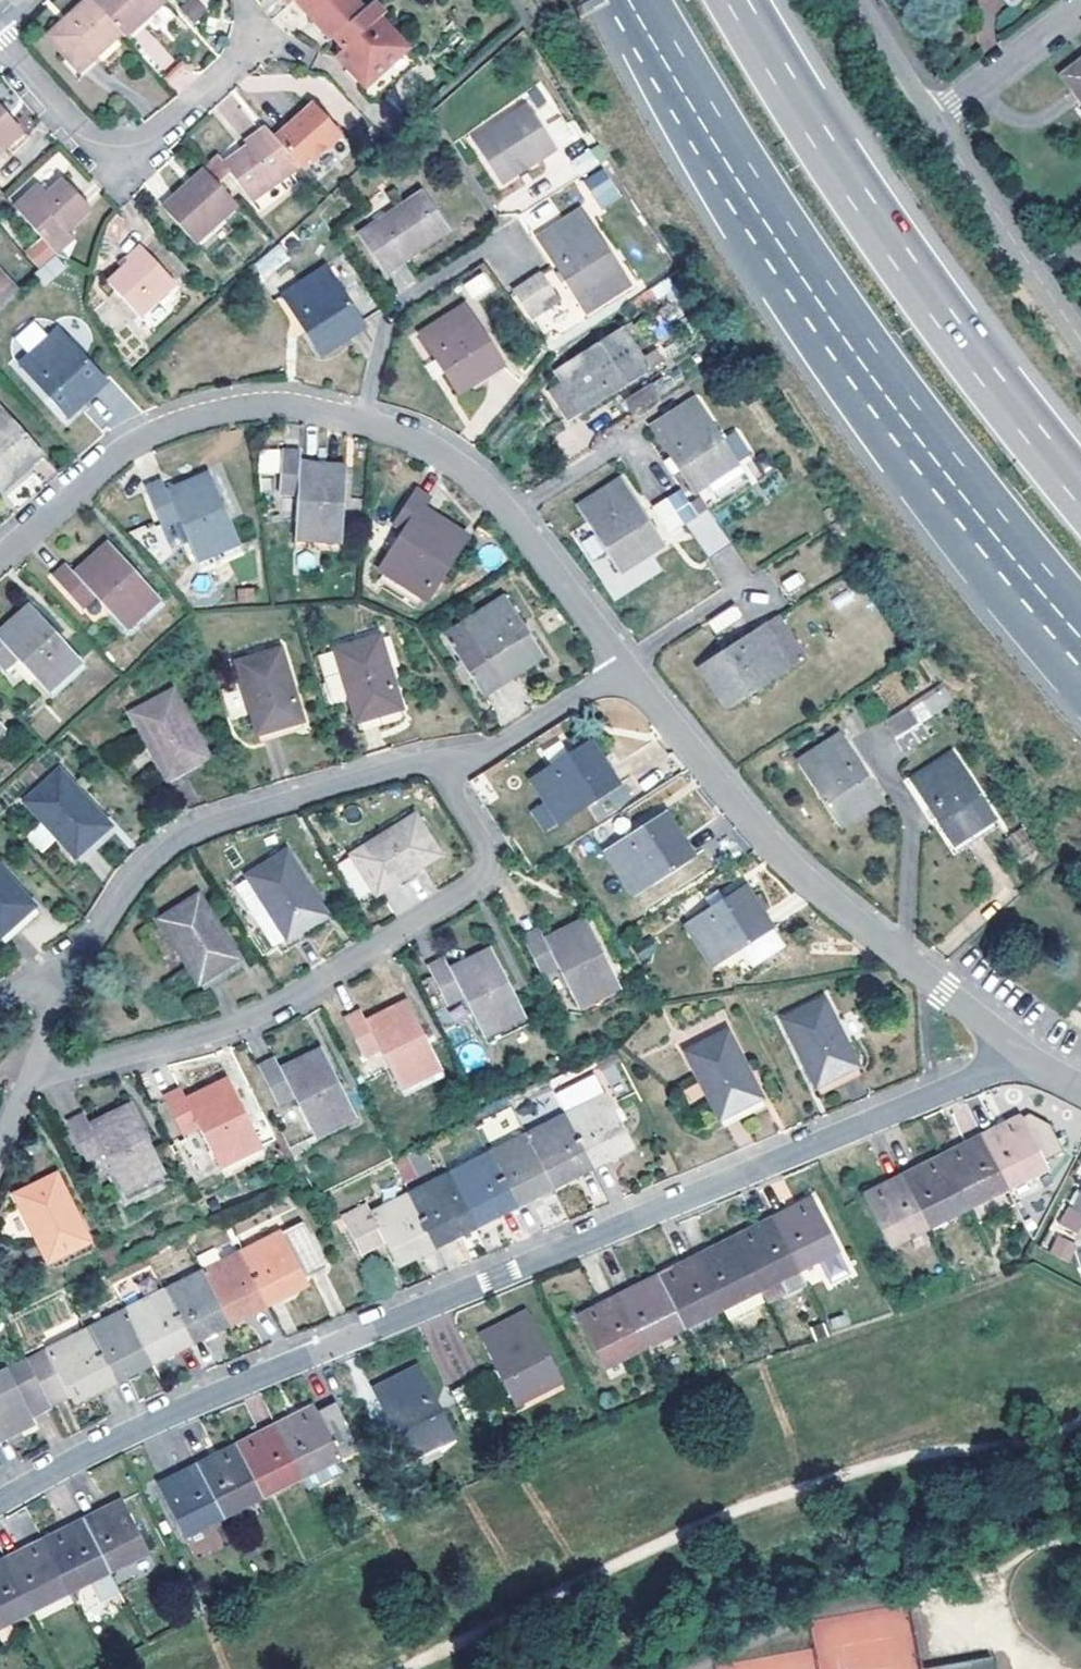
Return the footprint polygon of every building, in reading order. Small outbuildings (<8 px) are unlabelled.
[(169,2),(167,0),(103,0),(96,6),(123,36),(126,40),(132,35),(154,15),(169,2)] [(365,12),(354,0),(298,0),(294,3),(309,21),(329,44),(332,41),(365,12)] [(123,36),(96,6),(93,2),(49,41),(68,61),(79,74),(92,63),(123,36)] [(386,17),(374,3),(365,12),(332,41),(343,53),(338,58),(348,70),(364,88),(359,92),(373,107),(417,67),(379,24),(386,17)] [(161,24),(154,15),(132,35),(139,43),(161,24)] [(97,69),(92,63),(79,74),(68,61),(62,66),(79,85),(97,69)] [(180,61),(164,77),(177,90),(192,74),(180,61)] [(1061,79),(1080,105),(1080,63),(1061,79)] [(359,92),(364,88),(348,70),(344,74),(359,92)] [(8,147),(15,156),(32,141),(0,104),(0,154),(8,147)] [(274,138),(301,168),(332,140),(315,122),(321,116),(311,105),(274,138)] [(495,190),(551,155),(522,111),(467,147),(495,190)] [(339,135),(321,116),(315,122),(332,140),(339,135)] [(204,164),(215,180),(228,171),(247,201),(288,174),(260,132),(244,143),(247,148),(223,164),(218,155),(204,164)] [(580,178),(605,162),(595,144),(569,161),(580,178)] [(42,185),(60,173),(52,161),(34,173),(42,185)] [(590,193),(616,178),(605,162),(580,178),(590,193)] [(199,249),(241,210),(210,176),(168,215),(199,249)] [(16,208),(58,256),(76,242),(68,233),(92,211),(65,181),(49,195),(41,187),(16,208)] [(428,195),(362,237),(385,275),(420,252),(421,255),(454,234),(428,195)] [(579,214),(538,241),(579,306),(621,278),(579,214)] [(140,246),(149,254),(162,242),(154,232),(140,246)] [(76,242),(58,256),(68,260),(78,245),(76,242)] [(129,264),(108,284),(140,317),(175,282),(149,254),(140,246),(126,260),(129,264)] [(269,248),(253,262),(267,278),(282,262),(269,248)] [(54,255),(34,273),(45,285),(65,267),(54,255)] [(305,349),(376,303),(348,259),(276,306),(305,349)] [(391,273),(399,292),(415,285),(406,266),(391,273)] [(18,291),(0,270),(0,307),(18,291)] [(479,271),(462,282),(470,292),(486,281),(479,271)] [(539,277),(519,289),(520,290),(537,318),(556,305),(539,277)] [(509,298),(526,324),(537,318),(520,290),(509,298)] [(466,306),(423,332),(459,392),(502,364),(466,306)] [(564,381),(547,392),(567,424),(649,374),(620,328),(556,369),(564,381)] [(26,365),(73,417),(85,405),(82,401),(106,378),(64,331),(26,365)] [(648,386),(658,399),(681,385),(672,370),(648,386)] [(113,386),(106,378),(82,401),(85,405),(88,409),(113,386)] [(621,403),(629,417),(658,399),(648,386),(621,403)] [(695,401),(651,429),(691,493),(736,464),(695,401)] [(44,451),(2,404),(0,406),(0,480),(9,490),(22,479),(18,475),(44,451)] [(50,458),(44,451),(18,475),(22,479),(24,482),(50,458)] [(285,539),(332,544),(340,471),(293,465),(295,455),(276,452),(271,494),(290,495),(285,539)] [(706,503),(746,483),(739,469),(699,488),(706,503)] [(196,561),(237,542),(205,473),(162,493),(159,484),(142,491),(160,528),(177,520),(196,561)] [(618,483),(576,510),(582,520),(615,573),(658,546),(618,483)] [(675,491),(662,499),(679,526),(693,518),(675,491)] [(380,576),(419,601),(460,538),(420,512),(426,503),(411,493),(389,526),(404,537),(380,576)] [(662,499),(649,508),(667,535),(679,526),(662,499)] [(703,561),(728,547),(707,516),(684,529),(703,561)] [(332,544),(285,539),(284,548),(330,553),(332,544)] [(237,542),(196,561),(201,570),(241,550),(237,542)] [(159,603),(109,547),(74,577),(66,569),(53,581),(80,612),(94,600),(124,633),(159,603)] [(419,601),(380,576),(375,583),(414,608),(419,601)] [(500,601),(459,629),(496,686),(539,659),(500,601)] [(159,603),(124,633),(130,640),(164,609),(159,603)] [(740,620),(731,607),(703,623),(712,636),(740,620)] [(0,676),(15,663),(45,697),(80,667),(29,610),(0,637),(0,676)] [(799,665),(771,621),(766,624),(760,628),(788,672),(799,665)] [(788,672),(760,628),(696,669),(704,682),(709,678),(729,709),(788,672)] [(350,725),(393,710),(365,639),(323,656),(350,725)] [(255,738),(299,725),(276,653),(232,667),(255,738)] [(729,709),(709,678),(704,682),(701,685),(720,715),(729,709)] [(162,782),(203,761),(168,695),(128,715),(162,782)] [(393,710),(350,725),(353,734),(396,718),(393,710)] [(883,731),(890,744),(917,727),(910,715),(883,731)] [(299,725),(255,738),(257,747),(301,733),(299,725)] [(890,744),(897,756),(925,739),(917,727),(890,744)] [(839,739),(795,766),(836,830),(879,802),(839,739)] [(610,789),(592,758),(596,756),(588,743),(532,779),(558,823),(610,789)] [(592,758),(610,789),(618,784),(598,754),(596,756),(592,758)] [(953,755),(909,783),(949,846),(994,818),(953,755)] [(207,770),(203,761),(162,782),(167,791),(207,770)] [(55,775),(21,807),(73,862),(107,830),(55,775)] [(687,860),(667,831),(672,827),(662,814),(604,851),(633,895),(687,860)] [(409,816),(348,860),(373,897),(436,853),(409,816)] [(694,855),(675,826),(672,827),(667,831),(687,860),(694,855)] [(1023,829),(1009,836),(1020,856),(1033,849),(1023,829)] [(287,944),(326,919),(285,858),(247,881),(249,884),(239,890),(276,948),(285,941),(287,944)] [(32,911),(23,902),(0,877),(0,940),(32,911)] [(409,881),(385,891),(394,914),(418,904),(409,881)] [(766,933),(748,904),(752,901),(742,887),(684,924),(712,967),(741,949),(753,966),(781,947),(770,931),(766,933)] [(200,988),(240,961),(199,898),(159,923),(200,988)] [(773,928),(755,899),(752,901),(748,904),(766,933),(770,931),(773,928)] [(331,928),(326,919),(287,944),(285,941),(276,948),(283,959),(331,928)] [(558,972),(580,1009),(620,987),(582,923),(543,946),(537,936),(521,945),(542,981),(558,972)] [(480,1046),(520,1026),(488,958),(446,977),(442,969),(426,976),(442,1014),(460,1005),(480,1046)] [(245,970),(240,961),(200,988),(206,996),(245,970)] [(625,996),(620,987),(580,1009),(586,1019),(625,996)] [(856,1070),(822,1003),(781,1024),(815,1091),(856,1070)] [(361,1019),(344,1027),(361,1064),(378,1055),(399,1097),(441,1077),(408,1008),(366,1028),(361,1019)] [(524,1035),(520,1026),(480,1046),(484,1054),(524,1035)] [(760,1102),(727,1036),(686,1055),(719,1123),(760,1102)] [(275,1067),(258,1076),(276,1112),(294,1104),(315,1145),(354,1125),(321,1057),(281,1077),(275,1067)] [(856,1070),(815,1091),(819,1099),(860,1078),(856,1070)] [(572,1123),(596,1171),(622,1157),(619,1150),(629,1144),(598,1079),(560,1099),(572,1123)] [(185,1095),(167,1103),(185,1140),(203,1132),(223,1173),(264,1153),(230,1085),(189,1104),(185,1095)] [(760,1102),(719,1123),(723,1130),(764,1110),(760,1102)] [(85,1120),(66,1129),(85,1166),(103,1158),(123,1199),(163,1179),(129,1110),(90,1130),(85,1120)] [(1042,1172),(1017,1122),(1004,1129),(1003,1126),(979,1138),(1003,1186),(1021,1177),(1024,1182),(1042,1172)] [(553,1126),(531,1136),(554,1182),(566,1175),(570,1184),(596,1171),(572,1123),(556,1131),(553,1126)] [(494,1161),(518,1209),(544,1196),(541,1188),(554,1182),(531,1136),(509,1147),(512,1153),(494,1161)] [(1003,1186),(979,1138),(952,1151),(953,1154),(941,1160),(967,1211),(987,1200),(984,1196),(1003,1186)] [(619,1150),(622,1157),(633,1153),(629,1144),(619,1150)] [(967,1211),(941,1160),(927,1168),(926,1164),(900,1177),(924,1225),(944,1215),(946,1221),(967,1211)] [(472,1166),(452,1174),(475,1221),(488,1214),(492,1222),(518,1209),(494,1161),(475,1171),(472,1166)] [(475,1221),(452,1174),(433,1185),(435,1191),(416,1200),(440,1248),(465,1235),(461,1229),(475,1221)] [(554,1182),(558,1190),(570,1184),(566,1175),(554,1182)] [(924,1225),(900,1177),(875,1190),(877,1193),(862,1200),(887,1250),(908,1240),(906,1235),(924,1225)] [(12,1201),(45,1269),(86,1248),(53,1181),(12,1201)] [(541,1188),(544,1196),(558,1190),(554,1182),(541,1188)] [(1073,1210),(1069,1208),(1057,1231),(1074,1241),(1080,1228),(1080,1194),(1073,1210)] [(414,1260),(440,1248),(416,1200),(396,1209),(394,1205),(373,1215),(370,1210),(346,1222),(361,1253),(386,1242),(390,1250),(396,1262),(411,1254),(414,1260)] [(771,1220),(794,1267),(813,1258),(816,1264),(817,1264),(828,1287),(846,1278),(835,1255),(837,1254),(812,1203),(797,1210),(795,1207),(771,1220)] [(488,1214),(475,1221),(479,1229),(492,1222),(488,1214)] [(794,1267),(771,1220),(744,1234),(745,1236),(734,1243),(759,1292),(778,1283),(785,1298),(805,1289),(794,1267)] [(461,1229),(465,1235),(479,1229),(475,1221),(461,1229)] [(247,1260),(270,1307),(296,1293),(293,1286),(311,1277),(324,1270),(302,1226),(256,1250),(258,1254),(247,1260)] [(1054,1235),(1048,1254),(1071,1261),(1077,1242),(1054,1235)] [(386,1242),(361,1253),(365,1262),(390,1250),(386,1242)] [(759,1292),(734,1243),(721,1250),(719,1247),(694,1260),(717,1307),(738,1296),(741,1301),(759,1292)] [(411,1254),(396,1262),(399,1267),(414,1260),(411,1254)] [(224,1266),(204,1276),(227,1321),(240,1314),(243,1320),(270,1307),(247,1260),(227,1270),(224,1266)] [(717,1307),(694,1260),(670,1272),(671,1274),(656,1281),(681,1331),(699,1322),(697,1317),(717,1307)] [(168,1301),(192,1347),(216,1334),(214,1328),(227,1321),(204,1276),(186,1286),(188,1291),(168,1301)] [(314,1284),(311,1277),(293,1286),(296,1293),(314,1284)] [(681,1331),(656,1281),(642,1289),(641,1287),(615,1299),(639,1347),(659,1336),(662,1341),(681,1331)] [(639,1347),(615,1299),(593,1311),(593,1313),(578,1321),(602,1371),(624,1361),(621,1356),(639,1347)] [(192,1347),(168,1301),(149,1311),(147,1306),(125,1317),(148,1362),(163,1354),(166,1360),(192,1347)] [(240,1314),(227,1321),(230,1328),(243,1320),(240,1314)] [(148,1362),(125,1317),(106,1326),(108,1332),(91,1341),(114,1387),(139,1374),(136,1368),(148,1362)] [(527,1317),(480,1341),(515,1409),(561,1386),(527,1317)] [(214,1328),(216,1334),(230,1328),(227,1321),(214,1328)] [(69,1345),(25,1367),(48,1413),(71,1401),(84,1395),(87,1401),(114,1387),(91,1341),(72,1351),(69,1345)] [(148,1362),(151,1368),(166,1360),(163,1354),(148,1362)] [(151,1368),(148,1362),(136,1368),(139,1374),(151,1368)] [(20,1436),(17,1429),(31,1422),(48,1413),(25,1367),(0,1380),(0,1446),(20,1436)] [(452,1439),(417,1372),(373,1394),(407,1462),(452,1439)] [(478,1414),(464,1388),(452,1395),(465,1420),(478,1414)] [(87,1401),(84,1395),(71,1401),(74,1408),(87,1401)] [(272,1430),(296,1479),(315,1469),(317,1474),(358,1454),(334,1407),(315,1417),(313,1413),(298,1420),(297,1418),(272,1430)] [(34,1429),(31,1422),(17,1429),(20,1436),(34,1429)] [(296,1479),(272,1430),(247,1443),(248,1445),(235,1452),(260,1503),(280,1493),(278,1487),(296,1479)] [(220,1517),(236,1509),(238,1513),(260,1503),(235,1452),(220,1459),(219,1456),(196,1468),(220,1517)] [(220,1517),(196,1468),(168,1481),(170,1485),(158,1490),(183,1541),(204,1531),(202,1526),(220,1517)] [(407,1491),(415,1488),(411,1480),(403,1484),(407,1491)] [(83,1525),(107,1573),(125,1565),(128,1570),(147,1560),(122,1509),(108,1516),(107,1514),(83,1525)] [(47,1547),(72,1597),(90,1588),(88,1583),(107,1573),(83,1525),(58,1538),(59,1541),(47,1547)] [(30,1612),(30,1613),(49,1603),(51,1608),(72,1597),(47,1547),(30,1555),(29,1553),(6,1565),(30,1612)] [(6,1565),(0,1568),(0,1632),(13,1625),(12,1622),(30,1613),(30,1612),(6,1565)]
